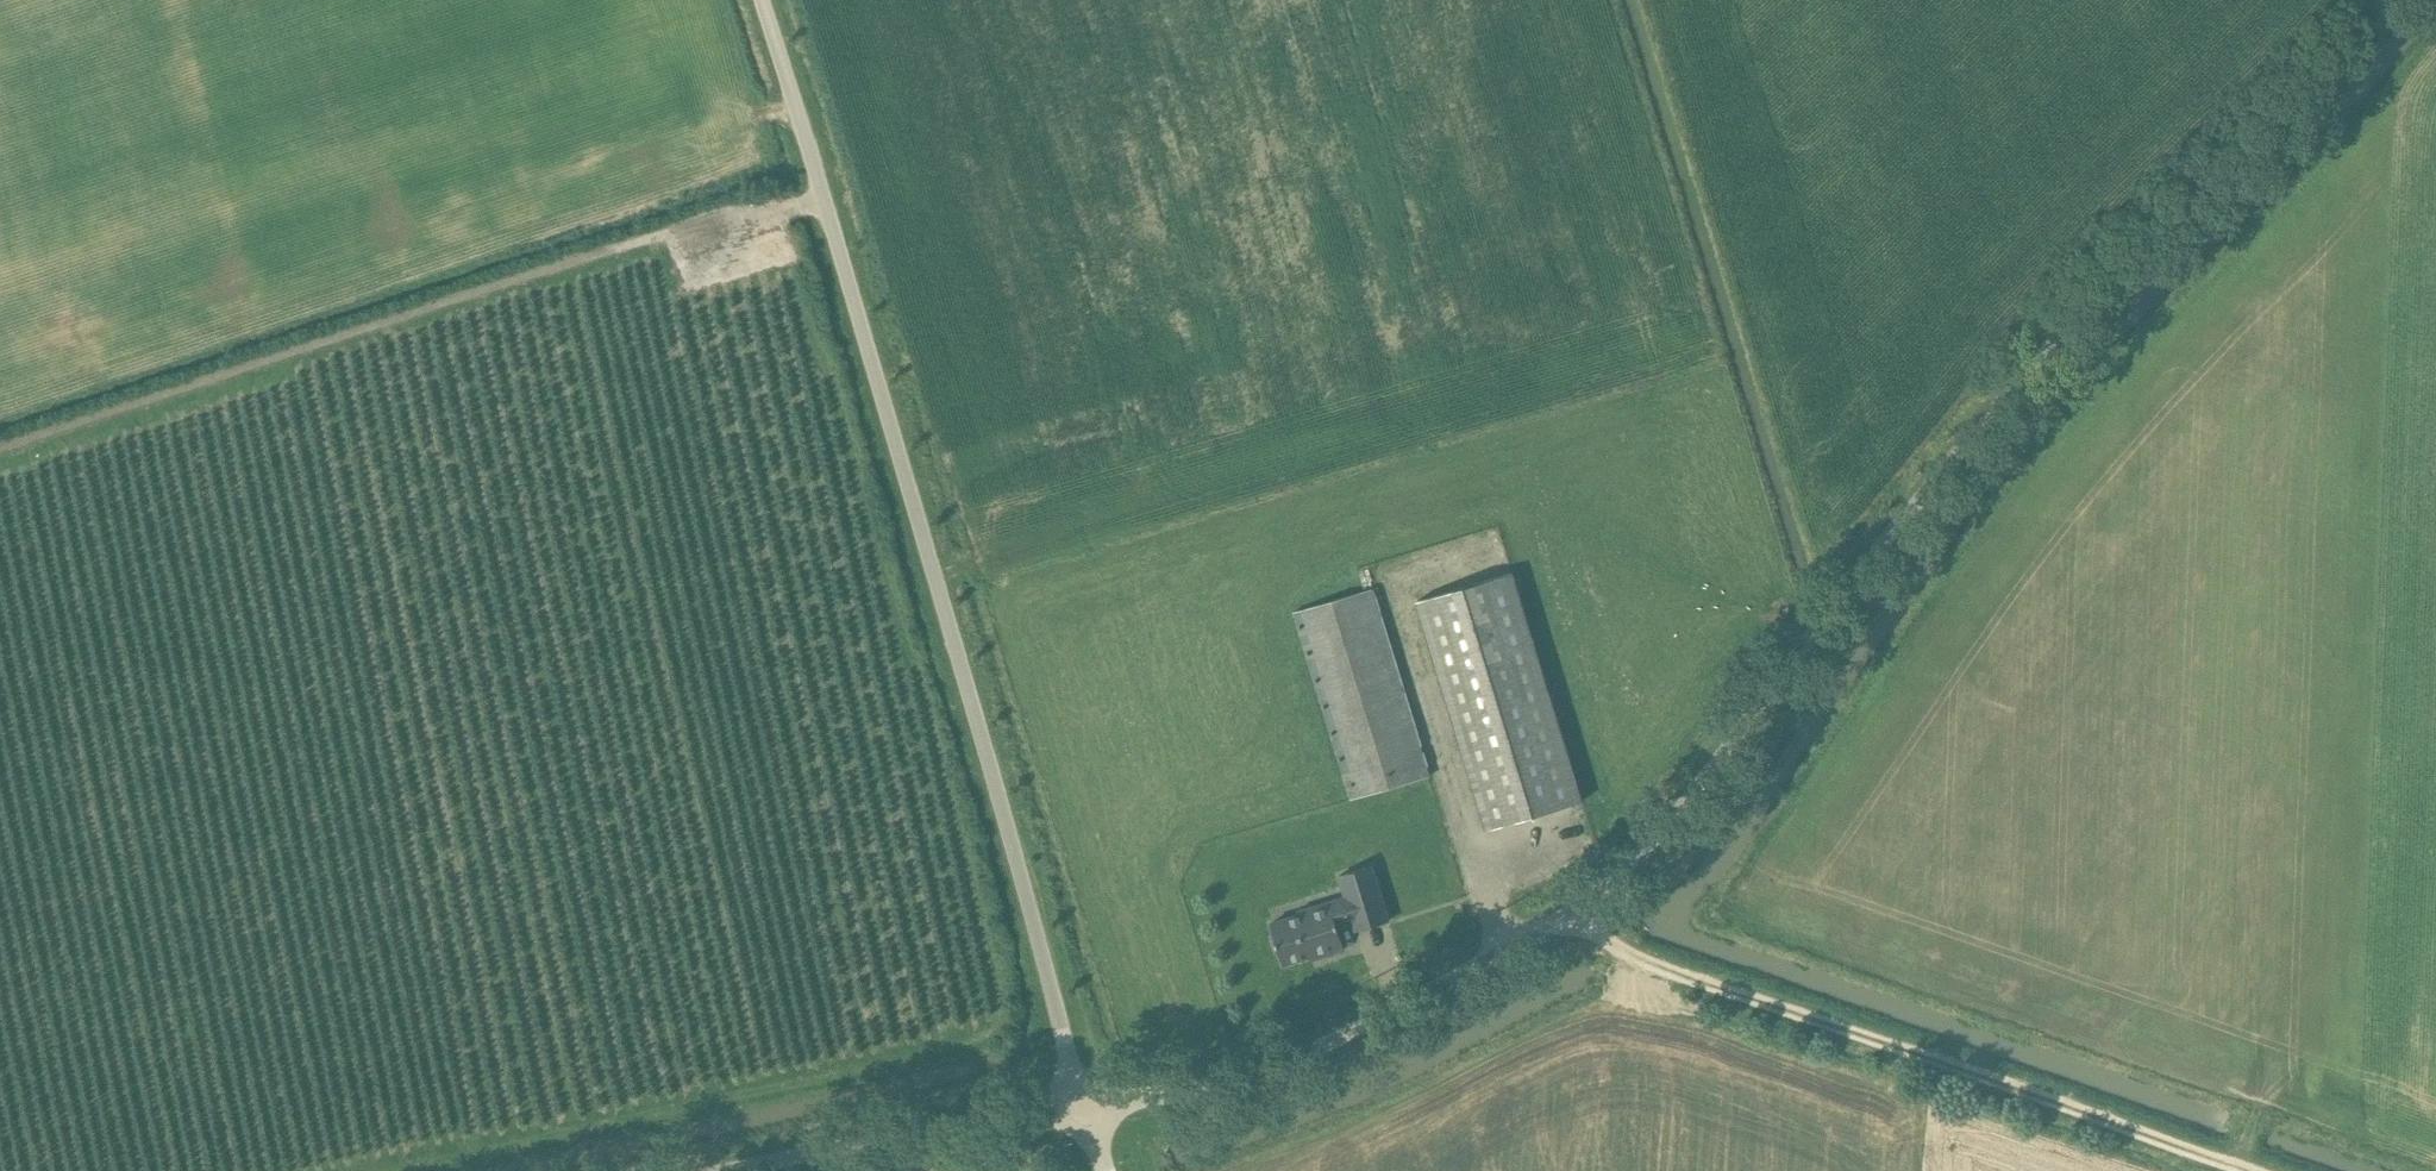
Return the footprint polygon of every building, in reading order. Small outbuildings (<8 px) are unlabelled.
[(1582,798),(1512,573),(1417,602),(1487,828),(1582,798)] [(1428,776),(1371,589),(1295,612),(1352,799),(1376,792),(1380,805),(1410,795),(1406,783),(1428,776)] [(1389,921),(1372,866),(1340,876),(1347,899),(1331,904),(1330,902),(1298,912),(1299,915),(1271,924),(1275,936),(1273,939),(1276,950),(1280,952),(1284,964),(1309,957),(1310,960),(1345,949),(1338,928),(1354,923),(1356,931),(1389,921)]
